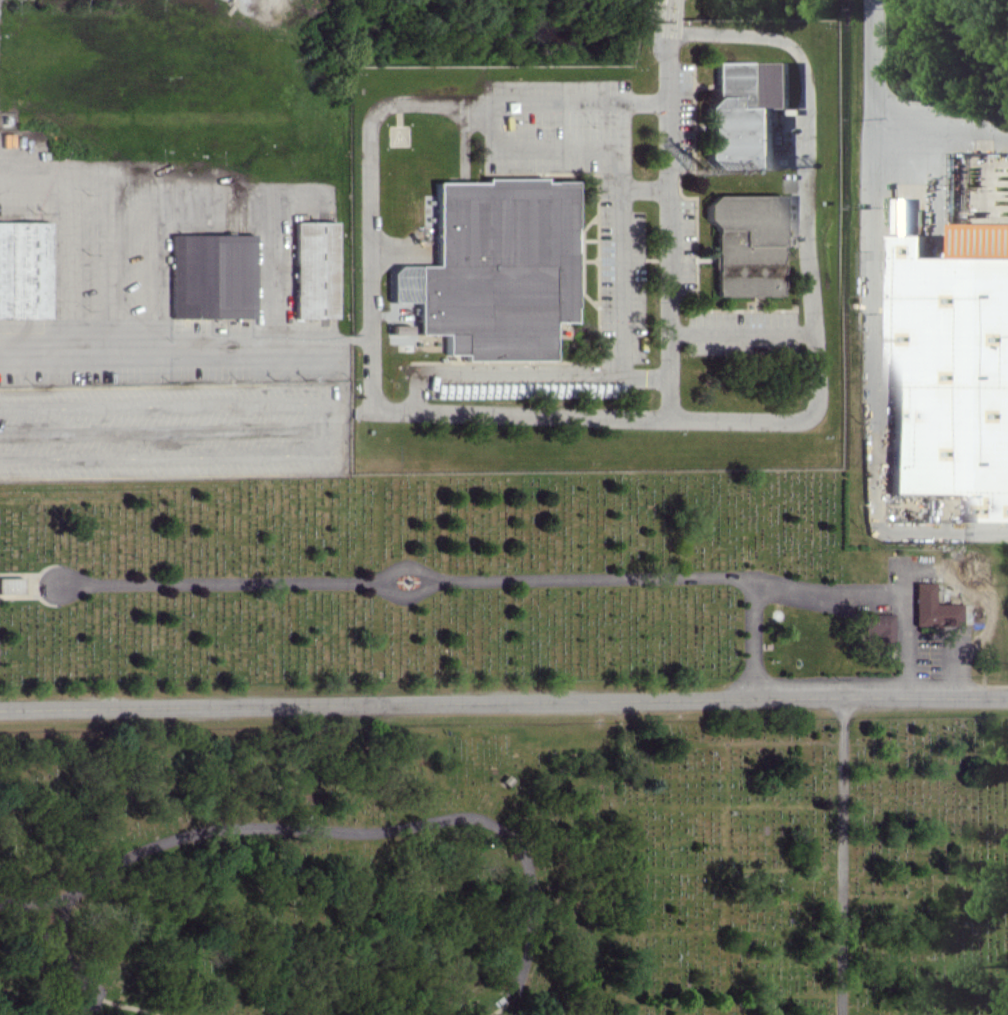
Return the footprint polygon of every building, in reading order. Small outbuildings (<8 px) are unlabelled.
[(773,168),(773,107),(789,107),(789,62),(708,62),(709,168),(773,168)] [(433,182),(433,265),(415,265),(415,334),(443,333),(443,354),(461,354),(461,360),(550,359),(550,321),(572,321),(571,181),(542,181),(542,177),(482,178),(482,182),(433,182)] [(779,195),(705,195),(705,221),(713,221),(713,295),(779,295),(779,195)] [(0,222),(0,318),(48,318),(47,221),(0,222)] [(334,222),(292,221),(291,318),(333,318),(334,222)] [(966,493),(966,522),(1007,521),(1007,223),(952,224),(953,257),(927,257),(927,234),(889,234),(892,494),(966,493)] [(170,233),(169,318),(251,318),(252,234),(170,233)] [(959,604),(931,603),(931,582),(912,582),(911,624),(958,625),(959,604)] [(890,650),(891,614),(859,613),(858,635),(877,636),(876,649),(890,650)]
